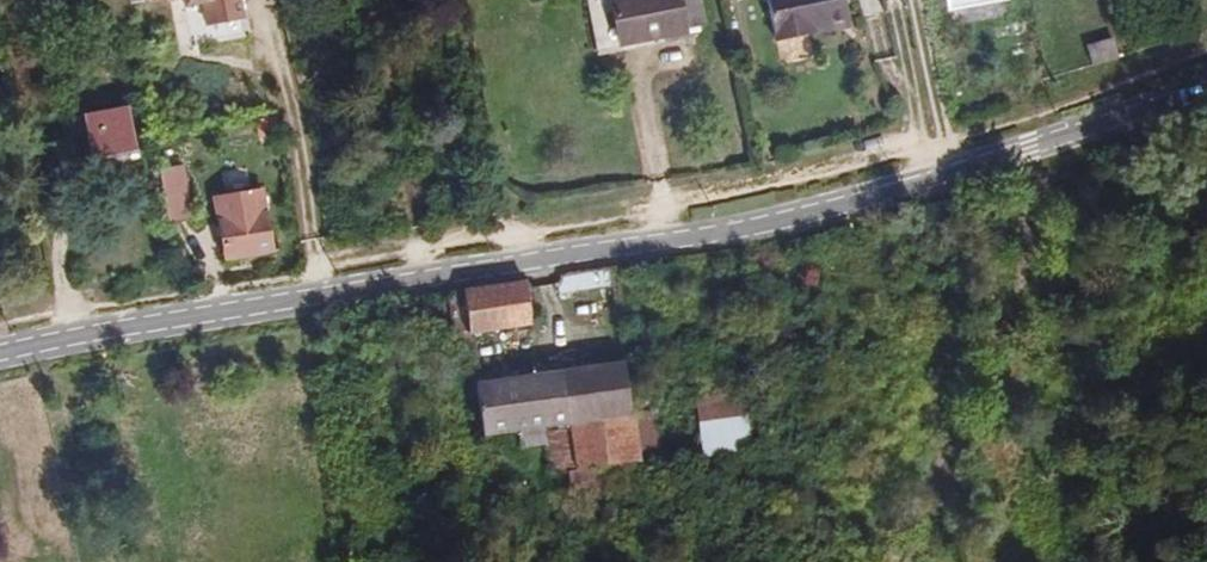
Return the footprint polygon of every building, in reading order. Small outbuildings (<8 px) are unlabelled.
[(238,0),(183,0),(184,7),(202,3),(207,27),(242,20),(238,0)] [(619,45),(611,0),(596,0),(587,2),(596,49),(619,45)] [(684,30),(705,26),(700,0),(678,0),(684,30)] [(776,40),(800,35),(799,28),(848,17),(844,0),(766,0),(776,40)] [(849,24),(848,17),(799,28),(800,35),(849,24)] [(1087,46),(1093,65),(1118,57),(1112,38),(1087,46)] [(84,114),(93,162),(138,154),(129,106),(84,114)] [(160,182),(167,218),(191,213),(184,177),(160,182)] [(215,198),(224,260),(272,252),(262,192),(215,198)] [(610,270),(560,277),(560,280),(559,282),(558,284),(559,295),(613,287),(610,270)] [(464,291),(469,335),(532,326),(525,282),(464,291)] [(448,294),(455,355),(473,354),(470,335),(469,335),(464,291),(448,294)] [(632,416),(625,362),(476,382),(484,437),(519,432),(521,448),(547,445),(545,429),(572,425),(579,472),(611,468),(639,464),(632,416)] [(707,399),(713,452),(748,445),(743,394),(707,399)] [(696,400),(702,454),(713,452),(707,399),(696,400)] [(632,416),(639,464),(660,461),(654,413),(632,416)] [(568,473),(579,472),(572,425),(545,429),(551,476),(568,473)] [(579,472),(568,473),(571,495),(614,489),(611,468),(579,472)]
